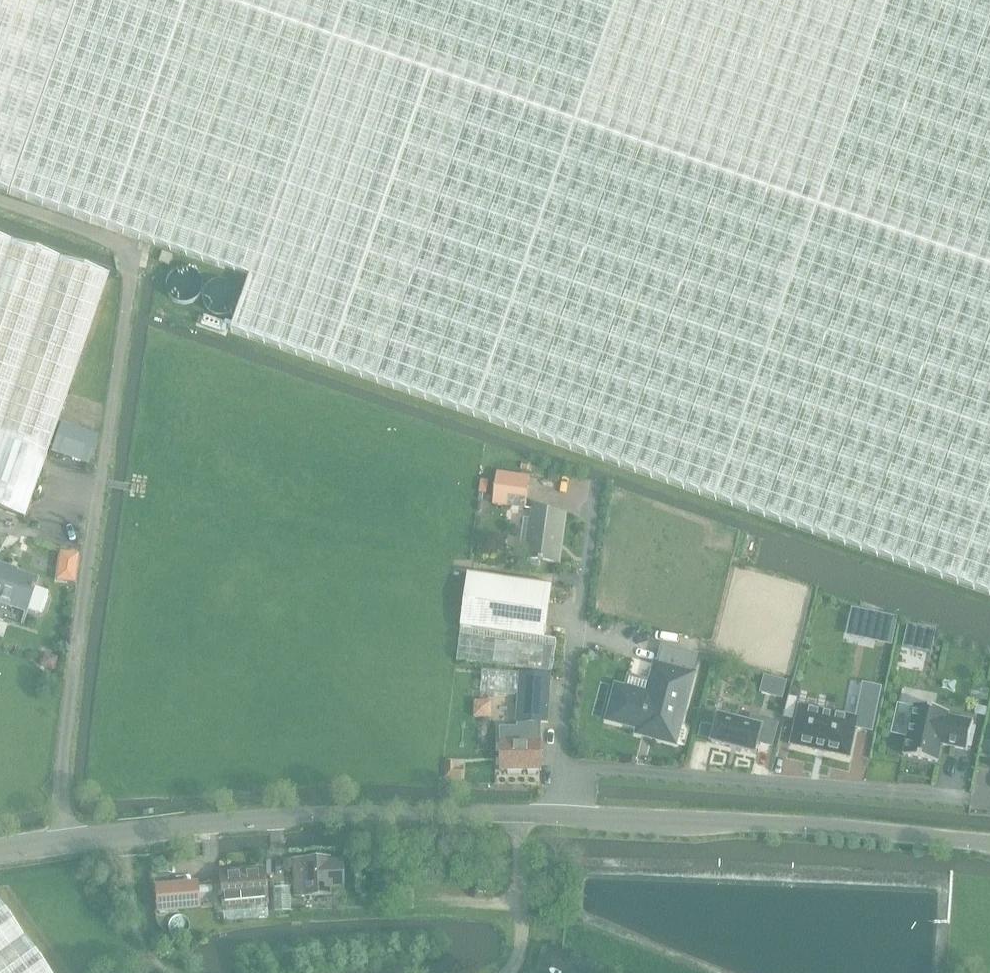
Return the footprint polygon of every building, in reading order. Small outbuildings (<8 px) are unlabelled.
[(9,193),(251,277),(232,332),(989,594),(989,0),(0,0),(0,190),(9,193)] [(25,521),(108,277),(0,240),(0,512),(25,521)] [(88,461),(96,437),(62,426),(54,449),(88,461)] [(525,511),(529,482),(530,477),(498,473),(494,507),(525,511)] [(524,524),(520,554),(528,555),(527,561),(528,561),(527,567),(539,568),(540,563),(544,563),(557,565),(564,515),(534,511),(532,525),(524,524)] [(60,551),(56,580),(75,582),(79,553),(60,551)] [(28,613),(37,616),(43,615),(45,612),(49,601),(49,597),(45,593),(36,590),(39,582),(9,572),(9,570),(0,567),(0,606),(27,615),(28,613)] [(552,586),(491,577),(469,574),(457,662),(552,674),(556,642),(545,640),(552,586)] [(875,638),(875,642),(892,645),(898,618),(880,614),(879,620),(875,638)] [(855,615),(851,633),(875,638),(879,620),(855,615)] [(908,624),(903,648),(932,654),(937,630),(908,624)] [(656,664),(648,694),(624,688),(622,696),(615,694),(611,712),(617,713),(615,721),(653,732),(652,737),(675,743),(694,674),(691,673),(696,656),(663,647),(658,664),(656,664)] [(43,652),(39,667),(53,671),(58,657),(43,652)] [(483,671),(482,694),(518,696),(520,673),(483,671)] [(518,698),(516,724),(518,724),(519,724),(540,723),(548,723),(551,675),(520,673),(518,696),(518,698)] [(970,697),(988,701),(989,693),(989,689),(973,686),(970,697)] [(800,707),(792,746),(850,759),(857,729),(872,732),(879,703),(861,699),(857,719),(800,707)] [(915,705),(904,756),(938,763),(942,745),(967,751),(974,722),(948,717),(949,713),(915,705)] [(759,743),(772,747),(778,723),(752,717),(750,724),(719,716),(712,743),(756,754),(759,743)] [(518,728),(501,728),(501,771),(542,770),(541,740),(540,723),(519,724),(518,724),(518,728)] [(340,860),(327,861),(327,859),(293,861),(295,897),(329,895),(329,888),(342,887),(340,860)] [(219,874),(222,907),(266,903),(263,870),(219,874)] [(198,879),(155,883),(158,912),(200,908),(198,879)] [(479,882),(479,893),(493,893),(493,881),(479,882)] [(289,887),(273,888),(274,911),(290,911),(289,887)] [(222,907),(223,921),(242,920),(241,905),(222,907)] [(0,909),(0,972),(47,972),(0,909)]
